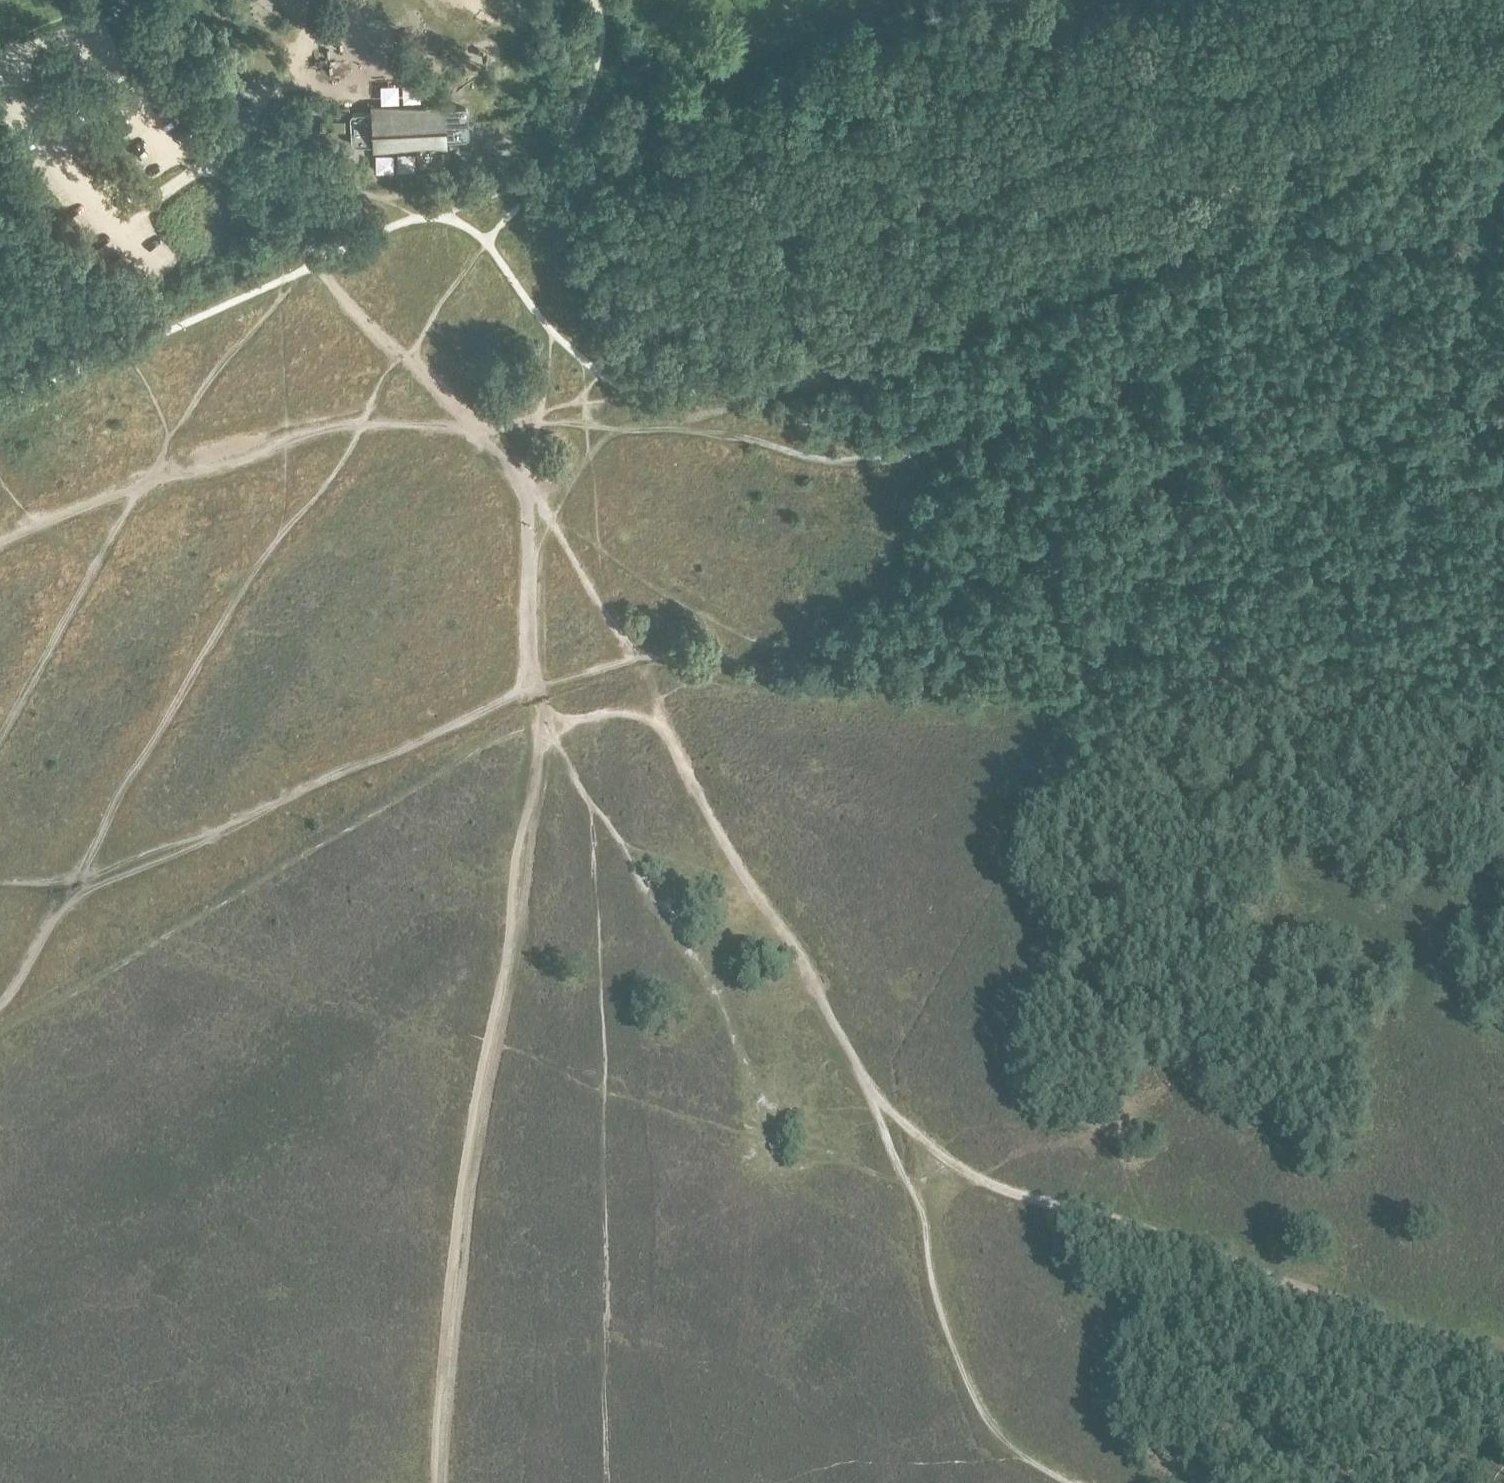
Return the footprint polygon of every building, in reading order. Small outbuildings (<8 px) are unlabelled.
[(351,115),(350,116),(351,141),(352,141),(353,143),(354,144),(357,144),(439,140),(466,138),(467,138),(468,137),(469,135),(469,134),(468,109),(467,108),(466,107),(464,106),(437,108),(353,112),(352,113),(351,115)]
